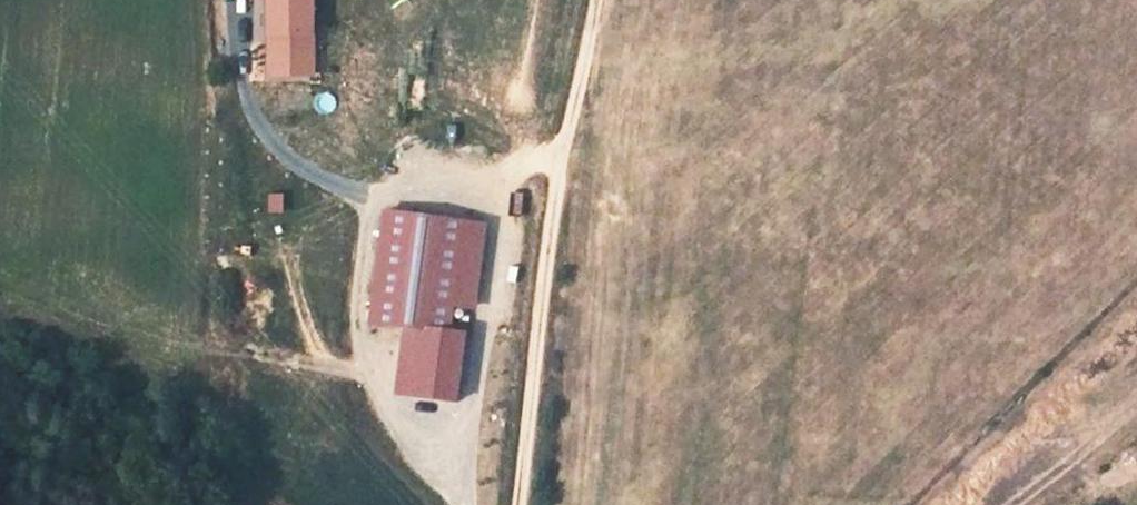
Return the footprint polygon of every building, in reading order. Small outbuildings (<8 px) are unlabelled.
[(399,329),(393,396),(457,403),(464,331),(451,330),(454,308),(477,310),(486,220),(378,209),(366,326),(399,329)]
